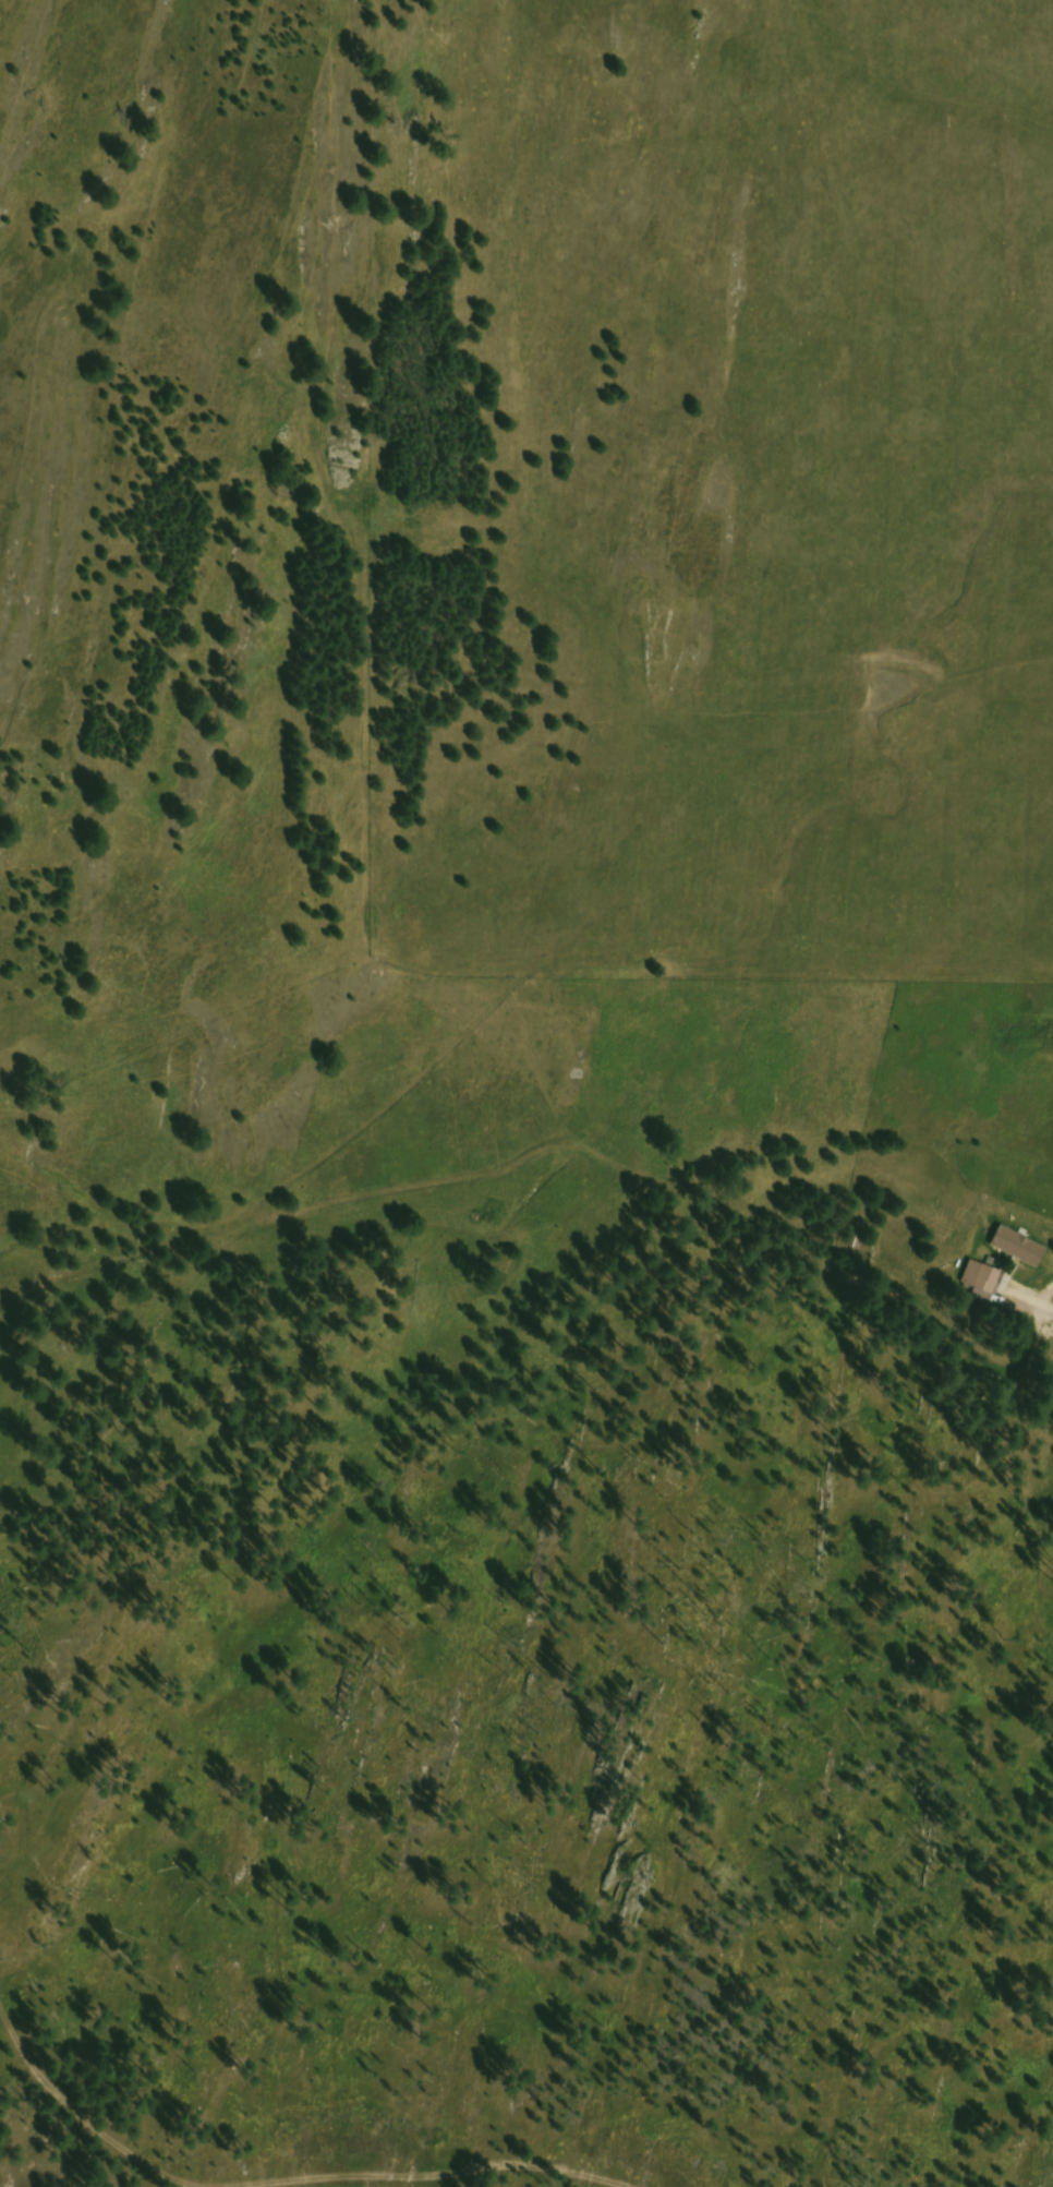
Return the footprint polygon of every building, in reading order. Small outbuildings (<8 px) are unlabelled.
[(995,1249),(1043,1272),(1052,1252),(1004,1229),(995,1249)] [(993,1299),(1005,1276),(975,1262),(964,1284),(993,1299)]
